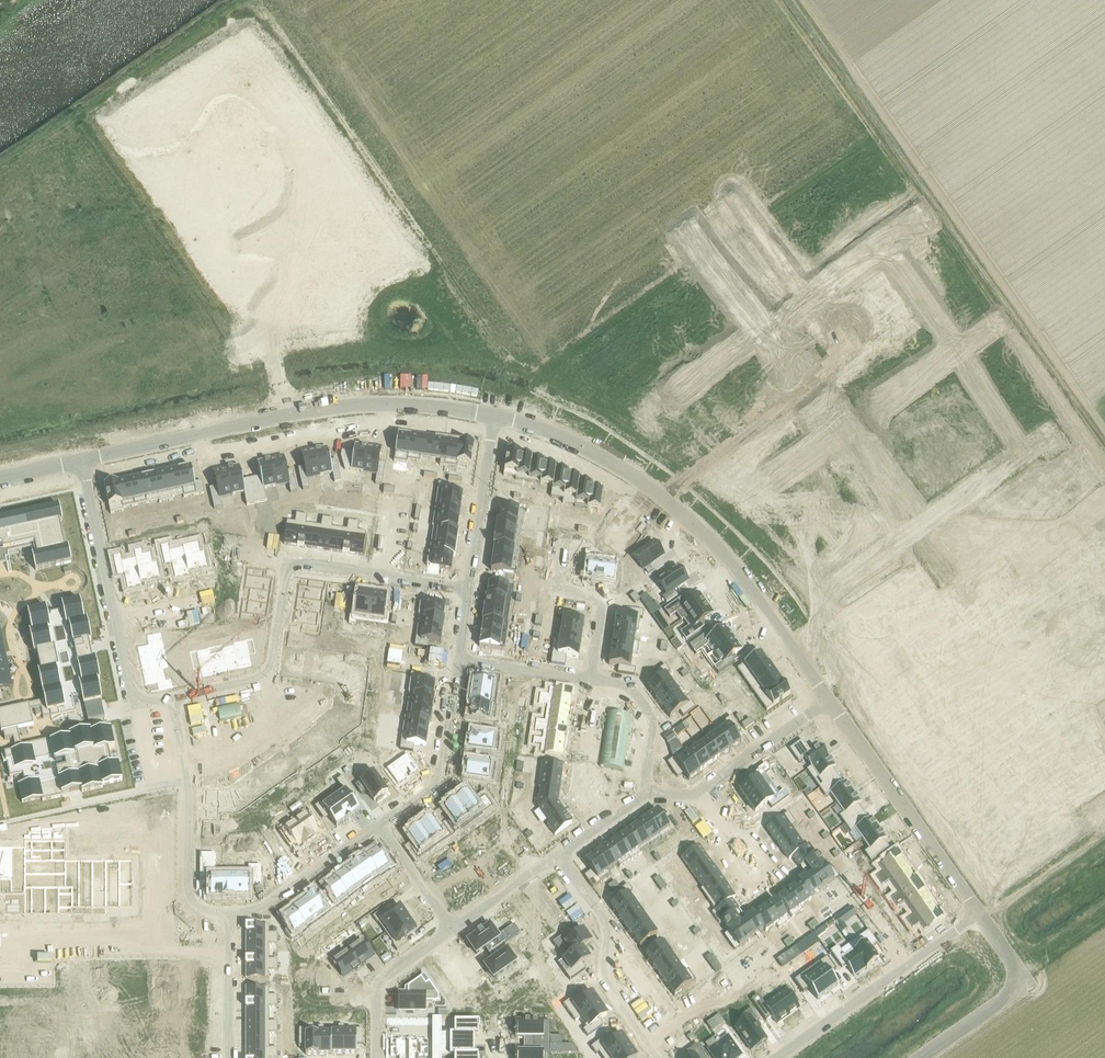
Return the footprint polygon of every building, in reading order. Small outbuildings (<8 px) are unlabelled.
[(398,433),(394,461),(407,463),(411,435),(398,433)] [(411,435),(407,463),(408,461),(419,463),(423,437),(411,435)] [(423,437),(419,463),(420,463),(421,457),(432,459),(436,438),(423,437)] [(436,438),(432,459),(440,460),(440,466),(444,466),(448,439),(436,437),(436,438)] [(448,439),(444,466),(457,468),(460,441),(448,439)] [(460,441),(457,468),(458,466),(470,467),(473,443),(460,441)] [(354,453),(342,451),(341,457),(345,470),(364,473),(368,445),(355,444),(354,453)] [(368,445),(364,473),(376,475),(375,484),(382,485),(385,463),(378,462),(381,447),(368,445)] [(326,447),(314,449),(320,477),(332,474),(334,483),(341,482),(336,460),(330,462),(326,447)] [(314,449),(301,452),(305,467),(298,469),(303,490),(309,488),(307,479),(320,477),(314,449)] [(507,450),(503,475),(516,477),(520,454),(520,451),(507,450)] [(516,477),(516,480),(528,482),(532,458),(532,455),(520,454),(516,477)] [(283,456),(270,459),(276,486),(288,483),(290,493),(297,491),(292,470),(286,471),(283,456)] [(532,458),(528,482),(541,483),(544,463),(544,460),(532,458)] [(270,459),(257,462),(260,477),(251,479),(257,503),(267,501),(264,489),(276,486),(270,459)] [(541,483),(541,484),(553,486),(556,469),(556,465),(544,463),(541,483)] [(239,466),(226,468),(232,495),(244,493),(247,505),(257,503),(251,479),(243,481),(239,466)] [(191,467),(178,470),(184,498),(204,494),(201,482),(194,483),(191,467)] [(226,468),(214,471),(217,486),(209,488),(214,509),(222,508),(220,498),(232,495),(226,468)] [(553,486),(551,497),(564,499),(567,475),(568,470),(556,469),(553,486)] [(178,470),(166,472),(172,501),(173,500),(172,498),(183,496),(184,498),(178,470)] [(166,472),(154,475),(160,503),(172,501),(166,472)] [(154,475),(141,478),(147,503),(159,501),(159,503),(160,503),(154,475)] [(564,499),(563,503),(575,505),(579,481),(579,477),(567,475),(564,499)] [(141,478),(129,481),(135,506),(147,503),(141,478)] [(403,488),(402,495),(414,497),(416,481),(412,480),(411,489),(403,488)] [(129,481),(117,483),(123,511),(124,511),(123,509),(135,506),(129,481)] [(575,505),(575,507),(588,509),(591,487),(592,483),(579,481),(575,505)] [(117,483),(104,486),(110,514),(123,511),(117,483)] [(438,483),(436,503),(461,506),(462,499),(461,499),(462,494),(463,494),(463,493),(451,492),(451,485),(444,484),(438,483)] [(591,487),(588,509),(600,511),(604,489),(591,487)] [(316,496),(302,499),(302,502),(317,504),(316,496)] [(496,519),(496,520),(523,523),(525,511),(525,510),(525,504),(512,502),(512,509),(511,509),(500,507),(498,520),(496,519)] [(436,503),(434,515),(458,518),(460,507),(461,507),(461,506),(436,503)] [(2,546),(3,551),(30,545),(35,571),(71,563),(68,547),(65,548),(59,522),(62,522),(59,506),(0,519),(0,546),(2,546)] [(609,534),(604,540),(623,555),(640,534),(634,530),(639,522),(624,510),(620,516),(617,514),(611,522),(614,524),(607,533),(609,534)] [(765,510),(747,523),(753,532),(771,519),(765,510)] [(287,521),(283,544),(297,546),(302,515),(296,514),(295,522),(287,521)] [(302,515),(297,546),(310,548),(313,525),(306,524),(307,515),(302,515)] [(434,515),(432,527),(458,531),(457,531),(458,518),(434,515)] [(313,525),(310,548),(323,550),(328,518),(322,518),(321,526),(313,525)] [(328,518),(323,550),(336,551),(340,529),(332,528),(333,519),(328,518)] [(771,519),(753,532),(759,540),(777,528),(771,519)] [(497,520),(495,532),(520,536),(522,524),(523,524),(523,523),(496,520),(497,520)] [(340,529),(336,551),(349,553),(354,522),(348,522),(347,530),(340,529)] [(354,522),(349,553),(363,555),(366,533),(358,532),(359,523),(354,522)] [(433,528),(431,540),(456,544),(458,536),(457,536),(458,531),(458,532),(458,531),(432,527),(432,528),(433,528)] [(777,528),(759,540),(765,549),(783,536),(777,528)] [(494,537),(493,544),(519,548),(518,548),(520,536),(495,532),(494,537)] [(118,533),(108,535),(110,542),(119,540),(118,533)] [(783,536),(765,549),(771,558),(789,545),(783,536)] [(428,552),(455,556),(454,555),(455,551),(456,544),(431,540),(429,552),(428,552)] [(663,555),(653,541),(633,555),(643,570),(644,569),(647,574),(653,570),(650,565),(663,555)] [(190,576),(189,572),(208,568),(204,553),(200,553),(198,542),(182,546),(189,576),(190,576)] [(174,579),(189,576),(182,546),(182,548),(169,551),(168,544),(160,546),(164,566),(171,564),(174,579)] [(494,545),(493,557),(517,561),(519,548),(493,544),(493,545),(494,545)] [(789,545),(771,558),(777,566),(795,553),(789,545)] [(141,582),(160,578),(157,563),(153,564),(150,553),(142,555),(141,549),(134,551),(142,587),(141,582)] [(585,550),(582,570),(588,571),(588,576),(595,578),(595,579),(603,580),(603,579),(612,580),(614,566),(601,564),(601,560),(591,559),(592,551),(585,550)] [(127,590),(142,587),(134,551),(133,551),(135,559),(122,562),(120,555),(112,557),(117,576),(124,575),(127,590)] [(425,571),(439,573),(439,567),(451,568),(453,556),(455,556),(428,552),(426,564),(426,565),(425,571)] [(795,553),(777,566),(783,575),(801,562),(795,553)] [(493,557),(491,570),(502,572),(501,578),(514,580),(515,573),(517,561),(493,557)] [(801,562),(783,575),(789,583),(807,571),(801,562)] [(673,590),(688,580),(678,566),(656,581),(666,595),(662,597),(666,603),(677,595),(673,590)] [(270,590),(272,578),(263,576),(264,570),(247,567),(244,587),(270,590)] [(807,571),(789,583),(795,592),(813,579),(807,571)] [(485,595),(512,599),(513,587),(514,580),(501,578),(500,585),(488,583),(488,584),(489,584),(487,595),(485,595)] [(299,584),(297,597),(323,600),(321,600),(323,588),(324,588),(325,581),(308,579),(307,585),(299,584)] [(268,603),(270,591),(270,590),(244,587),(249,588),(248,599),(247,600),(268,603)] [(1009,589),(1000,596),(1008,606),(1013,613),(1022,607),(1009,589)] [(640,599),(635,592),(629,596),(634,603),(640,599)] [(368,624),(372,595),(359,593),(357,608),(351,607),(348,623),(356,624),(356,622),(368,624)] [(686,594),(664,610),(670,617),(675,613),(681,621),(705,603),(698,594),(689,600),(686,594)] [(372,595),(368,624),(387,627),(390,613),(383,612),(385,596),(372,595)] [(421,595),(418,614),(444,618),(443,618),(445,605),(433,603),(434,597),(421,595)] [(486,596),(484,608),(509,612),(510,600),(512,600),(512,599),(485,595),(485,596),(486,596)] [(297,597),(295,609),(294,609),(321,613),(323,600),(297,597)] [(257,621),(258,614),(266,616),(268,603),(247,600),(248,599),(242,598),(240,611),(239,618),(257,621)] [(0,711),(0,727),(1,732),(3,732),(5,740),(13,738),(15,750),(4,752),(10,777),(22,775),(24,784),(18,785),(22,803),(42,798),(42,801),(63,796),(63,794),(81,790),(82,792),(103,788),(102,785),(122,781),(118,763),(111,764),(108,748),(115,747),(111,729),(91,733),(90,731),(69,735),(70,738),(51,742),(51,739),(22,746),(17,728),(33,725),(30,711),(41,708),(43,719),(51,717),(51,718),(76,713),(73,700),(82,698),(84,704),(101,700),(97,681),(100,680),(95,659),(92,659),(89,641),(91,641),(86,620),(84,620),(79,600),(62,604),(63,611),(47,615),(46,608),(28,612),(32,632),(29,632),(34,654),(37,653),(41,671),(38,672),(44,701),(0,711)] [(660,608),(656,603),(647,609),(651,614),(660,608)] [(705,603),(681,621),(683,620),(688,627),(680,632),(686,640),(707,625),(703,619),(712,613),(705,603)] [(482,620),(481,620),(508,624),(507,624),(509,612),(484,608),(482,620)] [(319,625),(316,625),(318,613),(321,613),(294,609),(295,609),(293,621),(293,622),(301,623),(301,630),(318,632),(319,625)] [(557,628),(557,629),(582,632),(584,620),(584,619),(575,618),(576,611),(559,609),(558,616),(563,617),(561,628),(557,628)] [(616,615),(614,627),(638,630),(640,618),(642,619),(643,611),(627,609),(626,615),(616,614),(616,615)] [(651,615),(659,626),(664,622),(656,611),(651,615)] [(419,615),(417,627),(442,631),(444,619),(444,618),(418,614),(418,615),(419,615)] [(481,632),(481,633),(506,636),(508,624),(481,620),(481,621),(483,621),(482,632),(481,632)] [(712,629),(689,645),(695,654),(696,654),(696,653),(701,649),(707,645),(713,653),(736,637),(736,636),(734,638),(726,626),(725,626),(725,627),(715,634),(712,629)] [(442,631),(417,627),(414,646),(427,648),(428,642),(441,644),(442,636),(441,636),(442,631)] [(614,628),(613,639),(639,643),(634,642),(635,630),(638,631),(638,630),(614,627),(614,628)] [(184,629),(177,630),(179,639),(186,637),(184,629)] [(554,640),(554,641),(580,645),(582,633),(582,632),(557,629),(555,640),(554,640)] [(148,644),(137,646),(140,659),(165,653),(161,632),(146,635),(148,644)] [(479,645),(479,646),(491,647),(495,648),(504,649),(506,636),(481,633),(480,640),(480,645),(479,645)] [(11,687),(0,636),(0,689),(11,687)] [(736,637),(713,653),(720,664),(715,668),(714,667),(713,668),(718,674),(735,662),(731,657),(741,650),(742,651),(743,650),(742,650),(744,648),(736,637)] [(233,642),(239,668),(251,665),(249,654),(256,653),(253,638),(233,642)] [(680,643),(676,638),(670,642),(674,647),(680,643)] [(611,651),(611,652),(637,655),(639,643),(613,639),(611,651)] [(551,662),(551,663),(565,665),(565,664),(566,656),(578,657),(580,645),(554,641),(551,662)] [(233,645),(222,647),(221,645),(226,670),(238,668),(239,668),(233,642),(233,645)] [(221,645),(209,648),(214,673),(215,673),(226,670),(221,645)] [(202,676),(214,673),(209,648),(189,652),(193,669),(200,667),(202,676)] [(683,649),(678,653),(683,660),(688,656),(683,649)] [(609,664),(618,666),(617,672),(617,673),(634,675),(634,674),(635,667),(630,667),(632,655),(637,656),(637,655),(611,652),(610,652),(611,652),(609,664)] [(760,652),(737,669),(745,680),(768,663),(760,652)] [(165,653),(140,659),(142,671),(168,666),(165,653)] [(290,657),(287,679),(300,681),(303,659),(290,657)] [(315,661),(313,678),(325,680),(328,659),(316,657),(315,661)] [(303,659),(300,681),(312,683),(313,678),(315,661),(303,659)] [(328,659),(325,680),(338,682),(341,663),(341,660),(328,659)] [(334,708),(319,719),(320,721),(332,738),(355,721),(363,666),(341,663),(338,682),(337,689),(334,708)] [(768,663),(745,680),(752,690),(775,673),(768,663)] [(657,679),(647,686),(655,697),(672,684),(665,674),(669,672),(665,665),(664,666),(653,674),(657,679)] [(158,690),(173,687),(171,677),(166,678),(163,667),(168,666),(142,671),(145,683),(145,684),(156,681),(158,690)] [(411,673),(408,693),(434,696),(433,696),(435,683),(423,682),(424,675),(411,673)] [(496,695),(499,675),(486,673),(485,680),(473,678),(473,679),(471,691),(496,695)] [(775,673),(752,690),(759,700),(782,683),(775,673)] [(782,683),(759,700),(766,711),(790,694),(782,683)] [(672,684),(655,697),(662,706),(662,707),(684,691),(681,688),(677,691),(672,684)] [(549,687),(548,695),(539,694),(538,699),(570,704),(571,697),(572,690),(564,689),(549,687)] [(471,691),(470,703),(469,703),(495,707),(494,707),(496,695),(471,691)] [(684,691),(662,707),(670,718),(679,711),(683,717),(695,708),(691,702),(686,705),(680,695),(684,692),(684,691)] [(409,693),(407,705),(433,709),(433,705),(434,697),(434,696),(408,693),(409,693)] [(545,714),(568,717),(570,704),(538,699),(538,705),(546,706),(545,714)] [(101,700),(84,704),(88,721),(104,718),(105,718),(101,700)] [(950,706),(941,712),(953,730),(963,724),(955,713),(960,709),(954,700),(949,704),(950,706)] [(493,727),(495,707),(469,703),(469,704),(471,704),(469,716),(480,718),(479,725),(493,727)] [(399,704),(398,709),(406,711),(405,717),(404,717),(431,721),(430,721),(431,713),(432,713),(433,709),(407,705),(399,704)] [(545,714),(544,721),(535,720),(535,725),(566,730),(568,717),(545,714)] [(731,716),(715,728),(730,750),(741,742),(735,735),(741,731),(731,716)] [(404,717),(403,730),(427,733),(429,721),(431,722),(431,721),(404,717)] [(745,730),(753,724),(750,718),(741,725),(745,730)] [(320,721),(310,728),(323,746),(333,739),(332,738),(320,721)] [(677,727),(674,729),(678,734),(685,730),(681,724),(677,727)] [(542,732),(541,739),(564,743),(565,737),(566,730),(535,725),(534,731),(542,732)] [(310,728),(300,735),(302,739),(312,753),(323,746),(310,728)] [(496,751),(499,736),(500,730),(486,728),(485,734),(472,733),(471,738),(470,737),(469,747),(496,751)] [(715,728),(704,735),(720,757),(730,750),(715,728)] [(393,741),(392,748),(400,749),(413,751),(414,745),(425,746),(425,745),(427,733),(403,730),(401,742),(393,741)] [(669,744),(676,739),(671,731),(664,736),(669,744)] [(695,742),(694,742),(709,764),(719,757),(720,757),(704,735),(707,740),(698,746),(695,742)] [(540,745),(539,753),(562,757),(564,743),(541,739),(533,738),(532,744),(540,745)] [(302,739),(292,746),(304,764),(315,757),(312,753),(302,739)] [(789,749),(798,762),(804,758),(811,767),(806,770),(807,771),(828,756),(821,745),(810,752),(802,740),(789,749)] [(694,742),(684,750),(699,771),(700,771),(700,770),(709,764),(694,742)] [(667,761),(677,776),(684,771),(689,779),(699,771),(684,750),(667,761)] [(282,753),(271,761),(281,775),(283,779),(294,771),(282,753)] [(411,760),(410,760),(406,754),(386,768),(398,784),(405,779),(406,780),(411,776),(410,775),(417,770),(413,764),(414,764),(411,760)] [(828,756),(807,771),(819,789),(838,776),(832,768),(836,766),(828,756)] [(268,757),(258,765),(271,782),(281,775),(271,761),(268,757)] [(467,761),(465,770),(467,771),(466,776),(493,780),(495,765),(467,761)] [(542,762),(540,775),(561,778),(563,765),(542,762)] [(752,781),(740,790),(747,801),(771,784),(764,774),(770,770),(765,764),(748,776),(752,781)] [(258,765),(248,772),(250,775),(261,790),(271,782),(258,765)] [(349,765),(341,770),(350,782),(357,777),(349,765)] [(373,772),(355,785),(361,794),(366,790),(374,801),(376,800),(377,801),(383,797),(382,795),(387,792),(373,772)] [(250,775),(240,783),(252,799),(253,800),(263,793),(261,790),(250,775)] [(540,775),(538,787),(559,790),(561,778),(540,775)] [(342,788),(332,796),(348,819),(351,817),(351,816),(360,810),(350,797),(355,794),(343,776),(337,780),(342,788)] [(843,783),(838,776),(819,789),(825,797),(830,794),(836,803),(853,791),(846,781),(843,783)] [(239,781),(230,787),(237,809),(252,799),(240,783),(239,781)] [(771,784),(747,801),(755,811),(767,802),(771,808),(788,796),(784,790),(778,794),(771,784)] [(951,785),(933,798),(939,807),(957,794),(951,785)] [(205,786),(205,808),(218,808),(218,787),(218,786),(205,786)] [(218,808),(218,809),(237,809),(230,787),(218,787),(218,808)] [(540,788),(538,807),(557,802),(559,790),(538,787),(538,788),(540,788)] [(808,788),(803,792),(807,798),(812,794),(808,788)] [(467,791),(456,799),(471,821),(493,806),(485,795),(475,803),(467,791)] [(853,791),(836,803),(843,813),(839,816),(845,824),(863,812),(858,804),(861,802),(853,791)] [(812,794),(807,798),(809,801),(811,803),(816,799),(812,794)] [(957,794),(939,807),(945,815),(963,803),(957,794)] [(315,806),(322,817),(327,813),(336,826),(345,820),(345,821),(348,819),(332,796),(321,803),(320,802),(315,806)] [(456,799),(444,807),(452,819),(447,822),(455,833),(471,821),(456,799)] [(557,802),(538,807),(549,822),(547,823),(547,824),(564,812),(557,802)] [(963,803),(945,815),(951,824),(969,811),(963,803)] [(305,813),(294,821),(309,842),(316,837),(315,836),(319,833),(317,829),(321,825),(311,810),(306,813),(305,813)] [(657,810),(646,817),(662,839),(679,827),(668,812),(662,817),(657,810)] [(969,811),(951,824),(958,832),(975,820),(969,811)] [(572,822),(564,812),(547,824),(555,834),(572,822)] [(788,812),(766,828),(774,838),(795,823),(788,812)] [(863,812),(845,824),(851,833),(855,830),(862,839),(879,827),(871,817),(868,819),(863,812)] [(430,817),(419,825),(434,847),(451,836),(443,825),(438,828),(430,817)] [(646,817),(636,824),(651,845),(660,838),(661,839),(662,839),(646,817)] [(975,820),(958,832),(964,841),(982,828),(975,820)] [(284,828),(279,832),(290,848),(295,844),(298,848),(302,845),(303,846),(309,842),(294,821),(284,828)] [(795,823),(774,838),(781,849),(798,836),(791,827),(795,824),(795,823)] [(636,824),(626,832),(641,853),(642,853),(640,851),(650,844),(650,845),(651,845),(636,824)] [(419,825),(408,833),(415,844),(410,848),(418,859),(434,848),(434,847),(419,825)] [(879,827),(862,839),(869,849),(864,852),(871,861),(889,848),(883,840),(886,838),(879,827)] [(982,828),(964,841),(970,850),(988,837),(982,828)] [(626,832),(616,839),(631,860),(641,853),(626,832)] [(686,834),(676,841),(679,845),(689,838),(686,834)] [(798,836),(781,849),(788,859),(809,844),(808,844),(805,846),(798,836)] [(988,837),(970,850),(976,858),(994,846),(988,837)] [(133,908),(133,859),(66,859),(66,839),(23,839),(23,846),(0,845),(0,895),(23,895),(23,915),(73,915),(73,908),(133,908)] [(616,839),(606,846),(620,866),(630,860),(631,861),(631,860),(616,839)] [(809,844),(788,859),(792,857),(799,866),(816,854),(809,844)] [(698,845),(681,857),(689,868),(706,856),(698,845)] [(606,846),(595,853),(610,873),(608,870),(617,863),(620,867),(620,866),(606,846)] [(994,846),(976,858),(982,867),(1000,854),(994,846)] [(365,856),(380,878),(396,866),(388,855),(383,859),(376,850),(366,857),(365,856)] [(890,856),(877,865),(882,872),(875,877),(878,881),(904,863),(900,858),(896,852),(890,856)] [(199,853),(199,883),(210,884),(210,895),(223,895),(223,896),(223,870),(215,870),(215,853),(199,853)] [(595,853),(585,861),(592,870),(585,875),(593,887),(601,882),(600,881),(610,873),(595,853)] [(806,877),(798,882),(803,889),(810,899),(811,899),(809,897),(814,893),(818,891),(838,876),(828,862),(823,865),(816,854),(799,866),(805,874),(806,877)] [(358,861),(355,863),(369,884),(379,877),(380,878),(365,856),(364,856),(365,856),(358,861)] [(706,856),(689,868),(696,878),(713,866),(713,865),(706,856)] [(261,865),(261,878),(272,871),(265,862),(261,865)] [(345,870),(344,870),(359,891),(369,884),(355,863),(351,865),(352,866),(345,870)] [(893,887),(912,874),(904,863),(878,881),(882,886),(889,881),(893,887)] [(236,870),(236,895),(248,895),(248,896),(249,896),(249,883),(261,884),(261,878),(261,865),(248,865),(248,870),(236,870)] [(478,866),(467,874),(479,890),(480,892),(490,884),(478,866)] [(713,866),(696,878),(703,888),(700,889),(701,890),(720,876),(713,866)] [(223,870),(223,896),(231,896),(231,895),(236,895),(236,870),(223,870)] [(334,877),(349,899),(350,899),(349,898),(359,891),(344,870),(344,871),(335,878),(334,877)] [(668,871),(663,875),(668,883),(673,879),(668,871)] [(912,874),(893,887),(897,894),(890,898),(894,903),(919,885),(915,879),(912,874)] [(659,876),(653,879),(658,887),(664,883),(659,876)] [(720,876),(701,890),(708,900),(728,886),(720,876)] [(325,885),(324,886),(331,896),(326,899),(333,910),(349,899),(334,877),(334,878),(335,879),(325,886),(325,885)] [(557,880),(542,890),(558,912),(572,902),(557,880)] [(611,891),(619,886),(615,880),(607,886),(611,891)] [(798,883),(788,890),(794,899),(799,905),(802,910),(803,910),(801,906),(810,899),(803,889),(798,882),(798,883)] [(620,898),(610,904),(618,915),(639,900),(635,902),(628,893),(633,890),(628,884),(616,892),(620,898)] [(927,895),(923,890),(924,890),(919,885),(894,903),(897,907),(904,903),(908,909),(927,895)] [(728,886),(708,900),(715,910),(711,912),(712,913),(734,897),(728,887),(728,886)] [(788,890),(777,897),(792,917),(797,914),(802,910),(799,905),(794,899),(788,890)] [(307,898),(303,901),(317,922),(333,910),(326,899),(320,903),(313,893),(307,898)] [(913,915),(905,920),(909,924),(934,906),(927,895),(908,909),(913,915)] [(734,897),(712,913),(719,923),(738,909),(731,900),(735,897),(734,897)] [(774,899),(764,907),(772,918),(779,928),(783,926),(790,921),(774,899)] [(639,900),(618,915),(625,925),(647,910),(639,900)] [(293,908),(292,908),(308,930),(307,929),(317,922),(303,901),(293,908)] [(383,909),(373,917),(377,923),(378,922),(386,933),(408,917),(400,906),(387,915),(383,909)] [(936,922),(943,918),(934,906),(909,924),(912,929),(919,924),(924,931),(936,922)] [(754,914),(762,926),(766,931),(771,927),(775,924),(778,928),(779,928),(772,918),(764,907),(754,914)] [(851,907),(833,920),(836,924),(842,933),(847,929),(844,924),(857,915),(851,907)] [(293,910),(283,917),(289,926),(284,930),(292,941),(308,930),(292,908),(293,910)] [(738,909),(719,923),(721,922),(728,932),(724,935),(734,949),(755,935),(759,932),(763,929),(765,931),(766,931),(762,926),(754,914),(745,920),(744,917),(738,909)] [(647,910),(625,925),(632,936),(649,923),(643,914),(647,911),(647,910)] [(408,917),(386,933),(393,944),(393,945),(397,951),(407,943),(404,938),(416,929),(408,917)] [(833,920),(825,925),(829,930),(836,924),(833,920)] [(492,923),(468,940),(469,941),(471,945),(470,945),(476,953),(485,947),(488,945),(492,950),(489,953),(488,953),(488,954),(505,942),(519,932),(514,924),(499,934),(492,923)] [(649,923),(632,936),(640,946),(657,934),(649,923)] [(254,925),(246,925),(246,932),(246,938),(277,938),(277,933),(269,933),(269,925),(254,925)] [(558,963),(590,941),(583,930),(572,937),(568,931),(553,942),(557,949),(563,945),(570,954),(558,963)] [(866,967),(867,968),(879,960),(878,959),(870,947),(877,942),(868,930),(850,943),(853,949),(866,967)] [(911,934),(904,939),(909,946),(916,942),(911,934)] [(246,938),(246,952),(269,952),(269,944),(277,944),(277,938),(246,938)] [(664,940),(645,953),(652,964),(672,950),(664,940)] [(570,980),(586,969),(582,963),(589,958),(581,947),(590,941),(558,963),(570,980)] [(493,959),(484,965),(490,973),(491,973),(493,976),(494,977),(516,962),(503,944),(505,942),(488,954),(489,953),(493,951),(496,957),(493,959)] [(838,945),(830,951),(842,967),(846,964),(852,974),(855,972),(857,974),(866,967),(866,968),(867,968),(866,967),(853,949),(850,943),(849,944),(853,949),(845,955),(838,945)] [(361,946),(350,954),(363,972),(374,964),(365,951),(361,946)] [(672,950),(652,964),(660,974),(677,962),(670,953),(672,951),(672,950)] [(246,958),(246,965),(277,965),(277,959),(269,959),(269,952),(246,952),(246,958)] [(711,953),(705,957),(716,972),(721,968),(719,965),(711,953)] [(339,961),(339,962),(345,970),(351,980),(363,972),(350,954),(339,961)] [(776,960),(781,967),(789,961),(784,954),(776,960)] [(827,956),(810,968),(827,992),(838,985),(830,973),(836,969),(827,956)] [(677,962),(660,974),(667,985),(688,969),(684,972),(677,962)] [(246,965),(246,978),(269,978),(269,970),(277,970),(277,965),(246,965)] [(810,968),(794,979),(803,992),(809,988),(817,999),(827,992),(810,968)] [(688,969),(667,985),(674,995),(696,980),(688,969)] [(399,992),(399,1010),(425,1010),(425,1001),(439,1001),(439,994),(429,981),(426,983),(421,976),(408,986),(408,992),(399,992)] [(246,1001),(277,1001),(277,995),(269,995),(269,987),(246,987),(246,1001)] [(789,988),(775,998),(788,1016),(799,1008),(796,1004),(799,1002),(789,988)] [(580,992),(563,1004),(575,1020),(599,1003),(591,993),(584,998),(580,992)] [(758,994),(751,999),(766,1020),(772,1016),(777,1023),(788,1016),(775,998),(765,1005),(758,994)] [(277,1001),(246,1001),(246,1008),(246,1014),(269,1014),(269,1007),(277,1007),(277,1001)] [(599,1003),(575,1020),(575,1021),(579,1018),(586,1027),(583,1030),(587,1036),(603,1025),(599,1019),(606,1014),(599,1003)] [(735,1028),(751,1050),(766,1039),(754,1022),(759,1019),(751,1008),(743,1014),(747,1019),(735,1028)] [(246,1014),(246,1027),(277,1027),(277,1022),(269,1022),(269,1014),(246,1014)] [(432,1017),(432,1044),(441,1044),(441,1034),(441,1017),(432,1017)] [(542,1021),(542,1019),(518,1020),(518,1031),(519,1031),(519,1037),(533,1037),(533,1044),(562,1044),(562,1036),(550,1036),(550,1021),(542,1021)] [(718,1025),(714,1020),(709,1024),(712,1029),(718,1025)] [(441,1034),(441,1044),(464,1044),(474,1044),(474,1035),(478,1035),(478,1029),(479,1029),(479,1021),(454,1021),(454,1034),(441,1034)] [(331,1032),(331,1054),(331,1053),(343,1053),(343,1025),(338,1025),(338,1032),(331,1032)] [(343,1025),(343,1053),(356,1053),(356,1046),(356,1044),(363,1044),(363,1029),(344,1029),(344,1025),(343,1025)] [(299,1028),(299,1045),(305,1045),(305,1047),(305,1054),(318,1054),(318,1026),(318,1028),(299,1028)] [(318,1026),(318,1054),(331,1054),(331,1032),(330,1032),(330,1033),(324,1033),(324,1026),(318,1026)] [(246,1027),(246,1040),(269,1040),(269,1033),(277,1033),(277,1027),(246,1027)] [(692,1033),(687,1037),(691,1042),(696,1039),(692,1033)] [(591,1047),(596,1054),(599,1052),(603,1057),(611,1057),(629,1046),(621,1035),(614,1040),(609,1034),(591,1047)] [(15,1036),(15,1051),(48,1051),(48,1036),(15,1036)] [(706,1044),(710,1049),(709,1049),(715,1057),(736,1057),(739,1056),(740,1056),(740,1055),(727,1036),(720,1041),(717,1036),(706,1044)] [(409,1038),(399,1038),(399,1039),(390,1039),(390,1056),(399,1056),(399,1057),(409,1057),(409,1038)] [(409,1038),(409,1057),(419,1057),(419,1056),(428,1056),(428,1039),(419,1039),(419,1038),(409,1038)] [(246,1040),(246,1054),(277,1054),(277,1048),(269,1048),(269,1040),(246,1040)] [(687,1057),(708,1057),(697,1043),(685,1052),(689,1057),(687,1057)] [(432,1057),(441,1057),(441,1055),(454,1055),(454,1057),(478,1057),(478,1054),(474,1054),(474,1044),(464,1044),(441,1044),(432,1044),(432,1057)] [(550,1053),(577,1053),(577,1051),(572,1044),(562,1044),(533,1044),(533,1052),(519,1052),(519,1057),(518,1057),(550,1057),(550,1053)] [(611,1057),(634,1057),(636,1056),(629,1046),(611,1057)]
